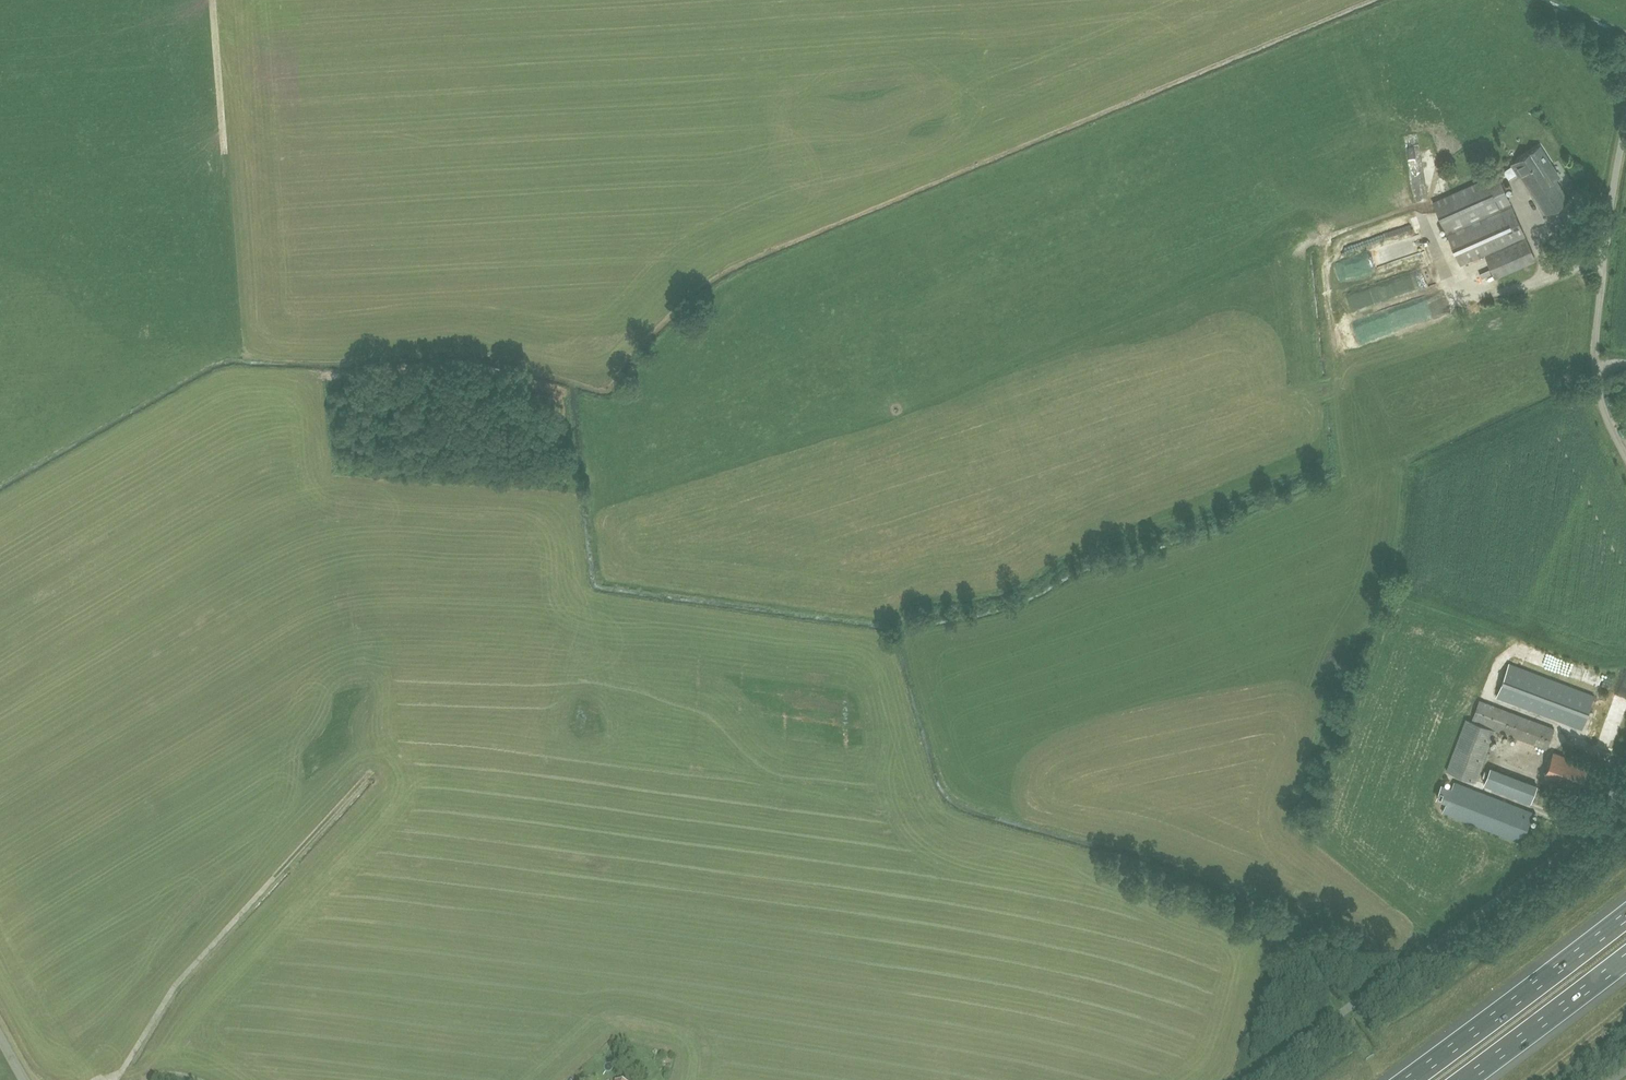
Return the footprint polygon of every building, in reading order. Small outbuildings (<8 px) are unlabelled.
[(1569,199),(1556,178),(1559,176),(1540,146),(1512,164),(1520,176),(1521,176),(1546,214),(1569,199)] [(1536,260),(1535,257),(1498,174),(1434,202),(1462,264),(1486,254),(1496,277),(1536,260)] [(1352,309),(1396,300),(1393,285),(1349,293),(1352,309)] [(1582,728),(1595,695),(1509,663),(1497,696),(1582,728)] [(1589,673),(1586,684),(1606,691),(1610,680),(1589,673)] [(1480,700),(1472,720),(1547,748),(1554,728),(1480,700)] [(1447,771),(1476,781),(1495,730),(1466,719),(1447,771)] [(1545,775),(1579,788),(1588,765),(1554,752),(1545,775)] [(1491,768),(1484,784),(1531,802),(1537,786),(1491,768)] [(1455,781),(1443,811),(1522,842),(1533,812),(1455,781)] [(1533,1046),(1563,1026),(1559,1020),(1529,1040),(1533,1046)]
